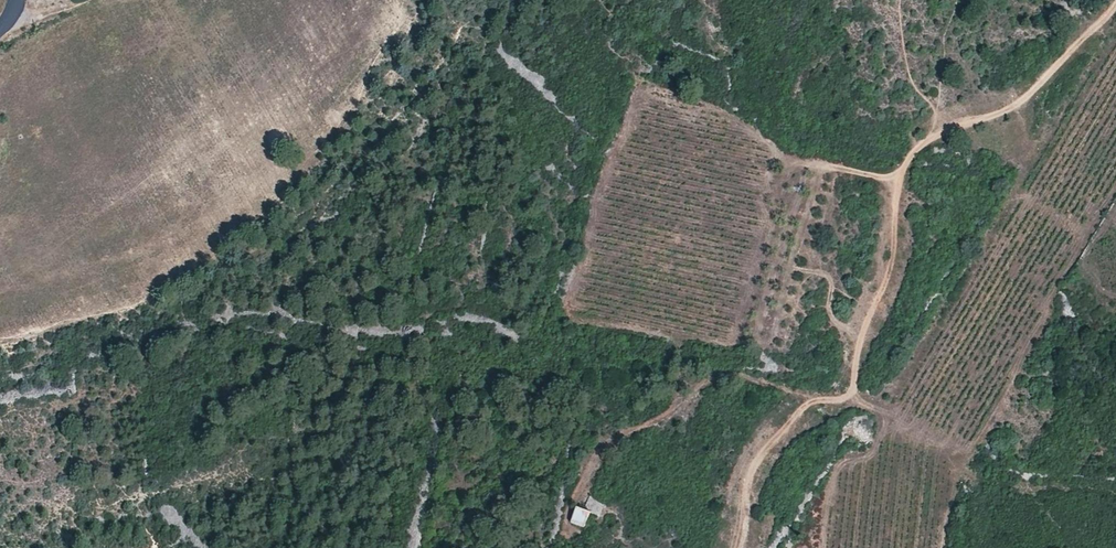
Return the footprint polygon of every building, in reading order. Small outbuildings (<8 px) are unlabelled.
[(571,523),(585,529),(592,513),(578,507),(571,523)]
